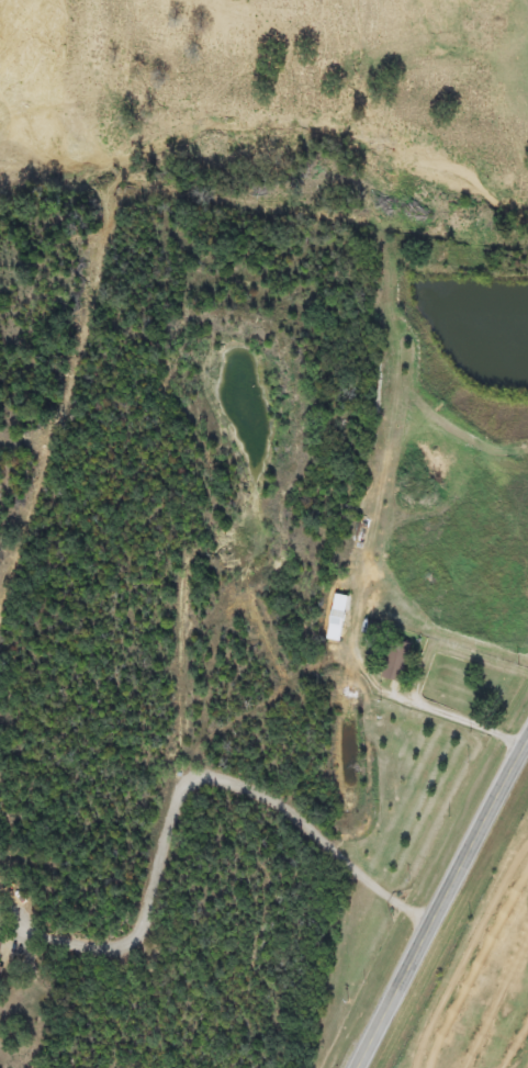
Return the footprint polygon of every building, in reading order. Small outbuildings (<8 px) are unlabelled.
[(326,640),(334,594),(350,596),(341,643),(326,640)] [(413,648),(407,683),(385,679),(392,644),(413,648)]
